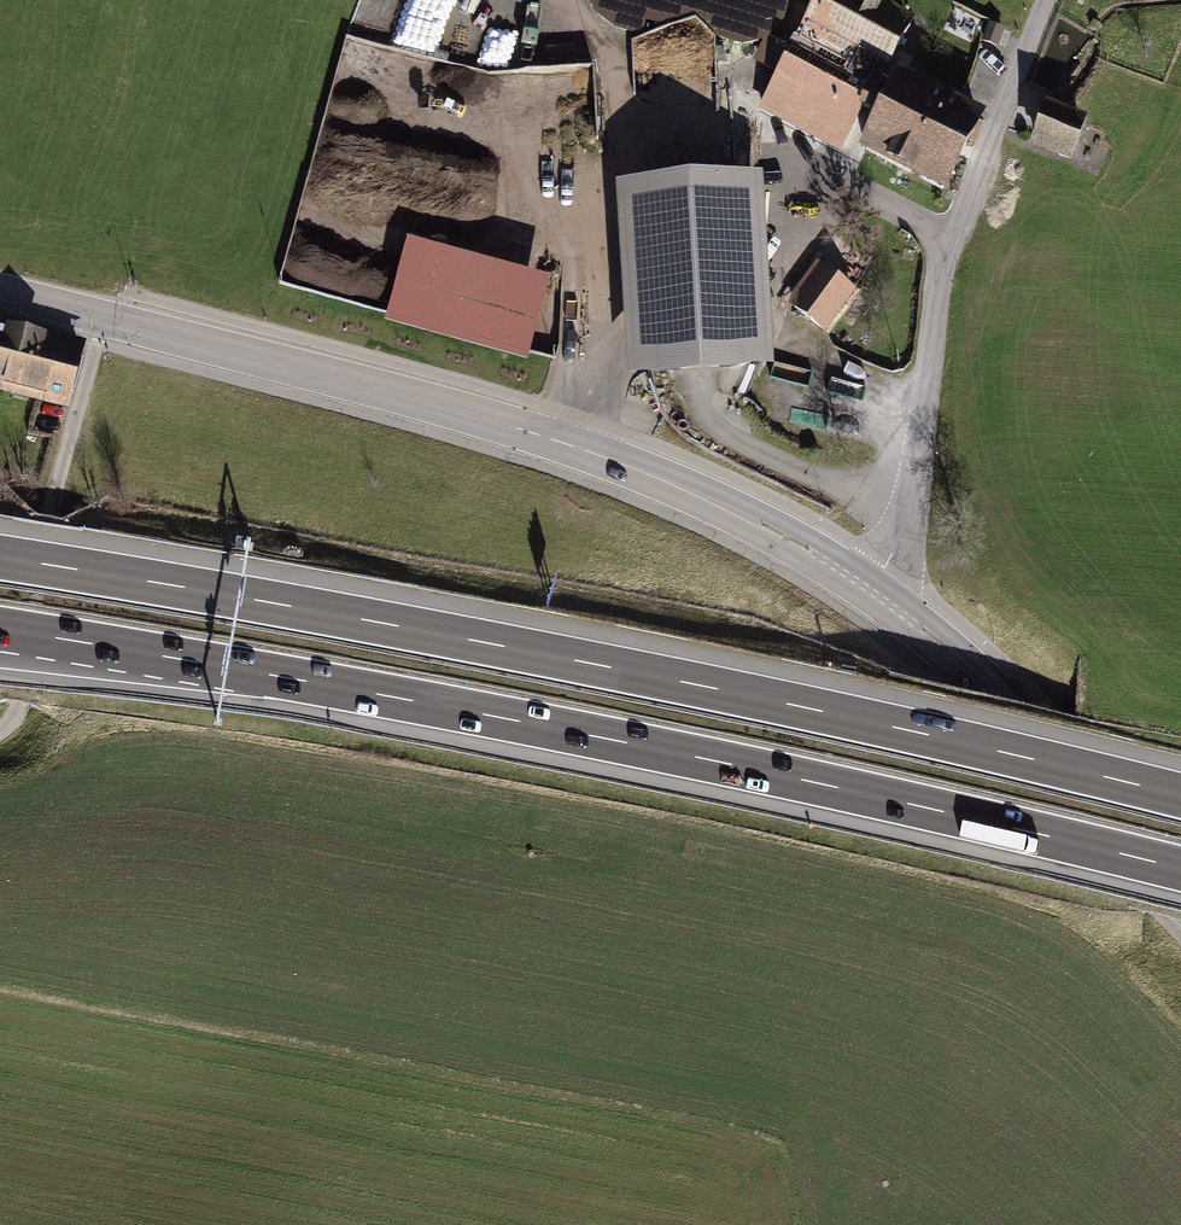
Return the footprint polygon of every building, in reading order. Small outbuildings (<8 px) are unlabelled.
[(765,116),(950,215),(994,134),(894,80),(920,32),(861,0),(828,0),(765,116)] [(1092,130),(1051,113),(1033,158),(1074,175),(1092,130)] [(767,201),(625,206),(632,392),(774,387),(767,201)] [(553,300),(411,260),(390,335),(533,374),(553,300)] [(823,272),(794,311),(826,335),(855,296),(823,272)] [(0,329),(0,382),(65,400),(78,350),(0,329)]
